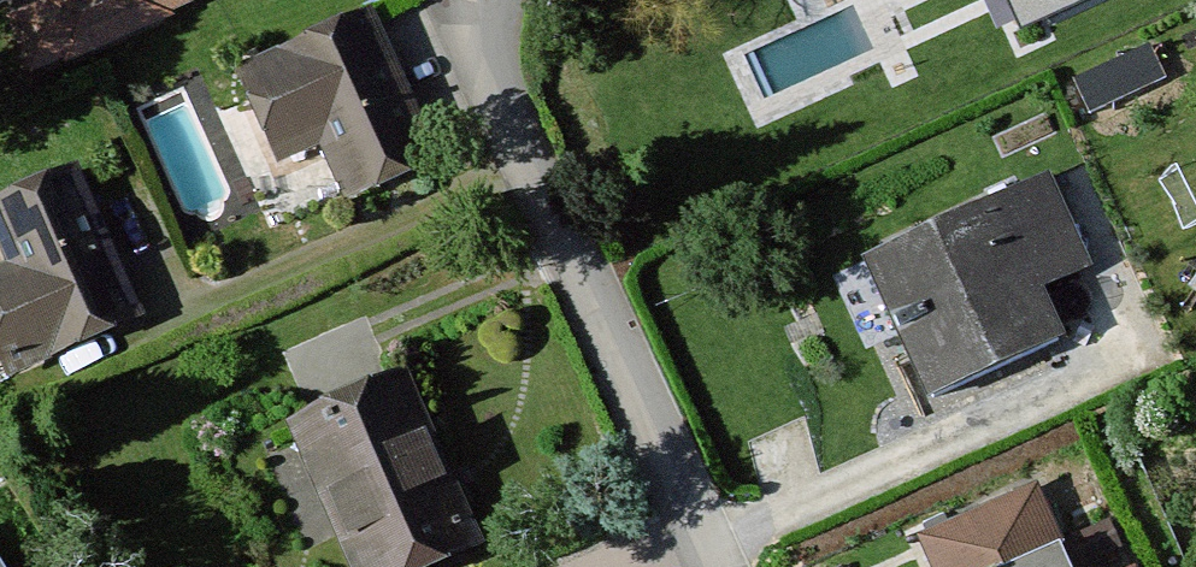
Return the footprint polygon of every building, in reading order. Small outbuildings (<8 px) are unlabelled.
[(11,24),(34,75),(201,0),(200,0),(65,0),(11,24)] [(1017,17),(1053,0),(1009,0),(1017,17)] [(372,9),(234,63),(271,157),(325,136),(349,196),(433,163),(372,9)] [(1151,43),(1072,78),(1088,111),(1165,76),(1151,43)] [(0,202),(0,254),(6,267),(0,270),(0,371),(133,314),(72,171),(0,202)] [(1045,172),(866,256),(932,397),(1060,337),(1034,281),(1085,257),(1045,172)] [(268,401),(337,566),(402,566),(464,541),(385,353),(268,401)] [(919,535),(933,566),(1061,566),(1025,487),(919,535)] [(1109,521),(1081,534),(1096,566),(1101,566),(1125,556),(1109,521)]
